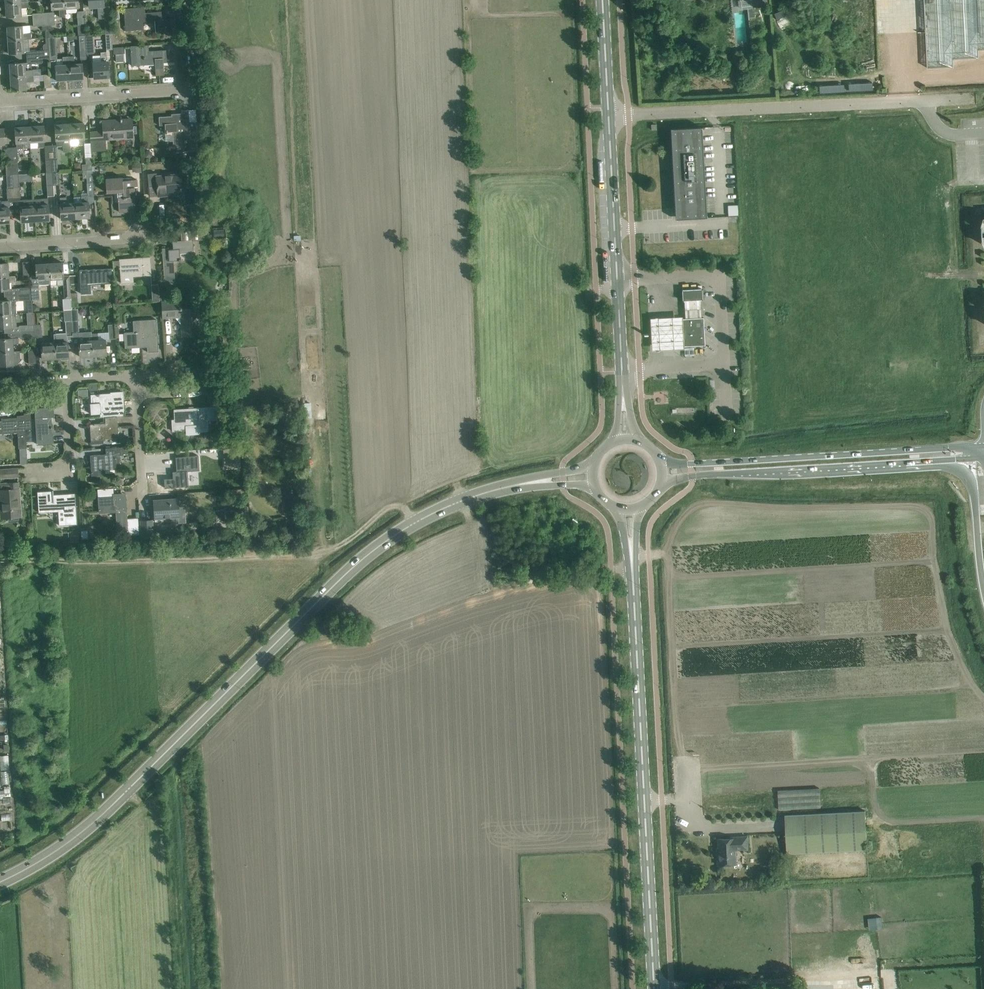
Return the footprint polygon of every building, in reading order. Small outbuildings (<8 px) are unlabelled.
[(64,0),(51,0),(51,9),(60,8),(60,17),(65,17),(64,8),(64,0)] [(64,8),(78,7),(77,0),(64,0),(64,8)] [(103,1),(103,0),(89,0),(89,7),(97,6),(98,19),(104,18),(103,1)] [(928,68),(954,67),(954,59),(979,58),(979,50),(983,50),(983,0),(924,0),(928,68)] [(28,1),(20,2),(5,3),(6,17),(21,16),(21,8),(29,7),(28,1)] [(127,8),(124,8),(125,14),(126,30),(129,30),(143,29),(143,21),(153,20),(154,33),(156,33),(166,32),(165,19),(162,19),(161,11),(151,12),(144,13),(144,6),(127,8)] [(53,37),(52,24),(55,24),(54,11),(47,12),(47,19),(48,37),(53,37)] [(47,19),(33,20),(33,26),(42,25),(43,30),(45,30),(46,37),(48,37),(47,19)] [(32,33),(22,33),(22,26),(7,27),(8,40),(32,39),(32,33)] [(81,59),(87,59),(85,36),(79,36),(81,59)] [(57,62),(56,48),(55,38),(49,38),(50,49),(49,49),(50,56),(50,62),(57,62)] [(32,39),(8,40),(9,53),(24,52),(23,45),(32,44),(32,39)] [(130,46),(131,56),(131,66),(155,65),(155,75),(164,75),(163,58),(166,58),(166,50),(149,51),(148,45),(138,46),(130,46)] [(49,49),(35,50),(27,51),(28,57),(50,56),(49,49)] [(100,55),(93,56),(93,62),(93,68),(94,78),(108,77),(108,67),(107,55),(107,52),(100,52),(101,55),(100,55)] [(50,62),(50,56),(28,57),(28,64),(33,64),(50,62)] [(62,57),(63,65),(55,65),(56,80),(69,80),(68,56),(62,57)] [(73,56),(68,56),(69,80),(83,79),(82,63),(74,64),(73,56)] [(28,64),(25,64),(25,63),(16,63),(16,62),(14,62),(15,63),(9,64),(9,65),(8,65),(8,71),(10,71),(10,77),(34,75),(33,64),(28,64)] [(44,74),(44,78),(45,88),(52,87),(51,74),(44,74)] [(34,75),(10,77),(11,90),(17,90),(17,91),(18,91),(18,90),(27,89),(26,82),(34,81),(34,75)] [(197,150),(196,129),(196,122),(189,122),(188,110),(181,110),(182,117),(176,117),(176,116),(159,117),(159,126),(164,125),(164,133),(172,132),(173,152),(197,150)] [(104,131),(90,132),(90,137),(90,143),(91,147),(105,146),(105,139),(132,137),(132,133),(137,133),(136,125),(132,125),(131,119),(122,120),(122,118),(120,119),(120,120),(103,121),(104,131)] [(83,123),(69,124),(70,139),(77,139),(77,145),(84,145),(84,133),(83,123)] [(70,139),(69,124),(55,124),(56,134),(57,146),(63,146),(62,140),(70,139)] [(29,126),(30,142),(37,142),(38,147),(44,147),(44,135),(43,125),(29,126)] [(30,142),(29,126),(15,127),(16,137),(16,149),(23,148),(23,143),(30,142)] [(675,220),(695,218),(706,218),(701,127),(670,129),(675,220)] [(86,164),(82,164),(83,170),(87,170),(92,170),(91,166),(91,158),(86,158),(86,164)] [(52,172),(59,172),(58,159),(51,160),(52,172)] [(87,170),(86,170),(86,179),(87,193),(88,196),(88,202),(94,202),(92,170),(87,170)] [(60,185),(59,172),(52,172),(53,185),(60,185)] [(180,174),(156,176),(156,174),(147,175),(148,187),(157,186),(158,196),(182,194),(181,188),(185,188),(187,186),(186,178),(184,176),(180,176),(180,174)] [(106,179),(106,183),(106,192),(117,192),(119,212),(136,211),(135,197),(138,196),(137,186),(137,179),(122,180),(122,178),(106,179)] [(82,203),(74,203),(75,218),(89,218),(89,208),(88,196),(81,196),(82,203)] [(75,218),(74,203),(66,203),(66,197),(60,198),(61,209),(61,219),(75,218)] [(34,205),(35,221),(49,220),(49,210),(48,198),(41,199),(41,205),(34,205)] [(35,221),(34,205),(27,206),(27,200),(20,200),(21,215),(21,222),(35,221)] [(0,207),(0,223),(9,223),(9,216),(8,201),(2,201),(2,207),(0,207)] [(738,205),(728,205),(728,216),(738,215),(738,205)] [(193,240),(181,241),(173,241),(173,249),(169,250),(169,248),(162,248),(165,290),(173,290),(173,286),(175,285),(174,262),(181,261),(181,254),(194,253),(193,241),(193,240)] [(134,283),(133,277),(151,276),(150,257),(119,259),(121,284),(134,283)] [(30,275),(30,271),(30,261),(22,262),(23,275),(30,275)] [(62,262),(49,263),(50,279),(57,278),(58,285),(63,284),(64,299),(71,298),(70,294),(69,275),(63,276),(62,262)] [(0,263),(0,277),(8,276),(8,273),(8,263),(0,263)] [(50,279),(49,263),(36,264),(36,269),(35,269),(35,271),(36,271),(37,280),(37,285),(50,284),(50,279)] [(108,284),(108,278),(107,268),(80,270),(81,294),(91,293),(90,285),(108,284)] [(0,277),(0,290),(9,289),(9,282),(16,281),(16,276),(8,276),(0,277)] [(152,285),(153,301),(160,301),(160,293),(159,284),(152,285)] [(32,293),(32,299),(40,299),(39,286),(31,287),(32,293)] [(700,300),(702,300),(702,294),(702,288),(682,290),(682,295),(682,301),(683,301),(700,300)] [(0,301),(0,314),(16,313),(16,300),(0,301)] [(180,300),(161,302),(162,314),(181,313),(181,318),(183,336),(199,335),(198,308),(181,309),(180,300)] [(700,300),(683,301),(684,305),(684,309),(700,309),(700,305),(700,300)] [(700,309),(684,309),(684,314),(684,318),(700,318),(700,313),(700,309)] [(0,314),(0,328),(17,327),(16,313),(0,314)] [(653,319),(650,319),(652,351),(654,351),(662,351),(669,350),(676,350),(682,350),(681,317),(675,317),(667,318),(661,318),(653,319)] [(684,318),(681,319),(682,347),(705,345),(703,318),(700,318),(684,318)] [(129,339),(124,340),(125,348),(141,347),(141,346),(147,345),(147,352),(158,351),(158,341),(157,335),(156,335),(155,319),(134,321),(134,326),(128,327),(129,339)] [(79,320),(71,321),(72,335),(80,335),(79,320)] [(42,325),(34,325),(34,331),(35,337),(42,336),(42,325)] [(106,355),(105,339),(115,339),(115,338),(114,328),(114,325),(107,326),(108,333),(91,334),(92,340),(93,356),(106,355)] [(0,339),(0,352),(13,351),(13,344),(13,343),(19,343),(19,338),(20,338),(20,332),(7,333),(6,335),(6,338),(0,339)] [(67,336),(67,334),(54,334),(54,342),(55,358),(61,358),(62,359),(67,359),(67,357),(69,357),(68,347),(68,342),(67,336)] [(93,356),(92,340),(79,341),(79,347),(80,357),(93,356)] [(55,358),(54,342),(41,343),(41,349),(42,359),(55,358)] [(694,348),(684,349),(684,358),(694,357),(694,348)] [(28,350),(28,354),(29,364),(36,363),(36,350),(28,350)] [(0,352),(0,365),(14,364),(17,364),(20,360),(20,351),(13,351),(0,352)] [(57,365),(66,365),(66,363),(69,364),(69,360),(46,359),(46,368),(57,369),(57,365)] [(111,393),(111,395),(107,396),(107,394),(99,394),(97,394),(91,395),(92,414),(103,413),(103,417),(124,415),(123,392),(111,393)] [(174,420),(172,420),(173,431),(186,431),(186,435),(200,434),(200,432),(208,431),(208,420),(220,419),(219,406),(174,409),(174,420)] [(697,407),(671,406),(671,416),(696,416),(697,407)] [(35,408),(36,429),(39,429),(39,437),(42,437),(43,444),(53,444),(53,436),(52,436),(51,428),(52,428),(52,426),(51,426),(51,422),(50,422),(50,416),(54,416),(53,407),(35,408)] [(18,418),(1,419),(2,434),(18,433),(19,448),(27,448),(26,430),(32,429),(30,413),(24,413),(24,420),(18,420),(18,418)] [(119,438),(117,416),(105,417),(105,423),(96,424),(96,423),(94,423),(94,424),(90,424),(91,440),(119,438)] [(128,454),(128,447),(106,448),(106,454),(90,455),(91,470),(104,469),(104,470),(116,469),(116,463),(121,463),(120,455),(124,455),(123,454),(128,454)] [(27,453),(20,454),(20,464),(28,464),(27,453)] [(198,456),(185,456),(175,457),(176,472),(179,472),(180,478),(164,479),(165,488),(174,487),(188,486),(187,472),(199,471),(198,456)] [(0,470),(0,478),(18,477),(18,468),(0,470)] [(9,520),(17,519),(17,517),(21,516),(18,482),(8,483),(8,489),(0,490),(0,502),(0,504),(5,503),(6,518),(9,517),(9,520)] [(139,534),(138,528),(138,518),(127,519),(126,496),(125,496),(125,497),(114,498),(113,489),(103,489),(98,490),(99,513),(116,512),(117,531),(128,530),(128,534),(139,534)] [(43,491),(37,492),(38,505),(39,513),(40,513),(40,511),(65,509),(66,523),(70,523),(76,523),(76,524),(77,524),(75,493),(74,493),(74,496),(65,496),(65,494),(54,495),(53,490),(52,490),(52,492),(49,492),(49,491),(43,491)] [(184,507),(178,507),(178,499),(167,499),(167,501),(154,502),(154,512),(155,519),(172,517),(172,523),(186,522),(184,507)] [(142,536),(152,535),(153,535),(152,520),(141,521),(142,536)] [(9,755),(1,756),(1,769),(9,769),(9,755)] [(2,783),(9,784),(10,778),(6,778),(6,772),(2,772),(2,783)] [(819,788),(788,790),(778,790),(779,810),(821,807),(819,788)] [(865,811),(795,814),(785,815),(787,853),(867,849),(865,811)] [(747,849),(746,836),(733,837),(733,838),(717,839),(718,853),(717,853),(717,865),(733,864),(733,856),(735,856),(734,850),(747,849)]
